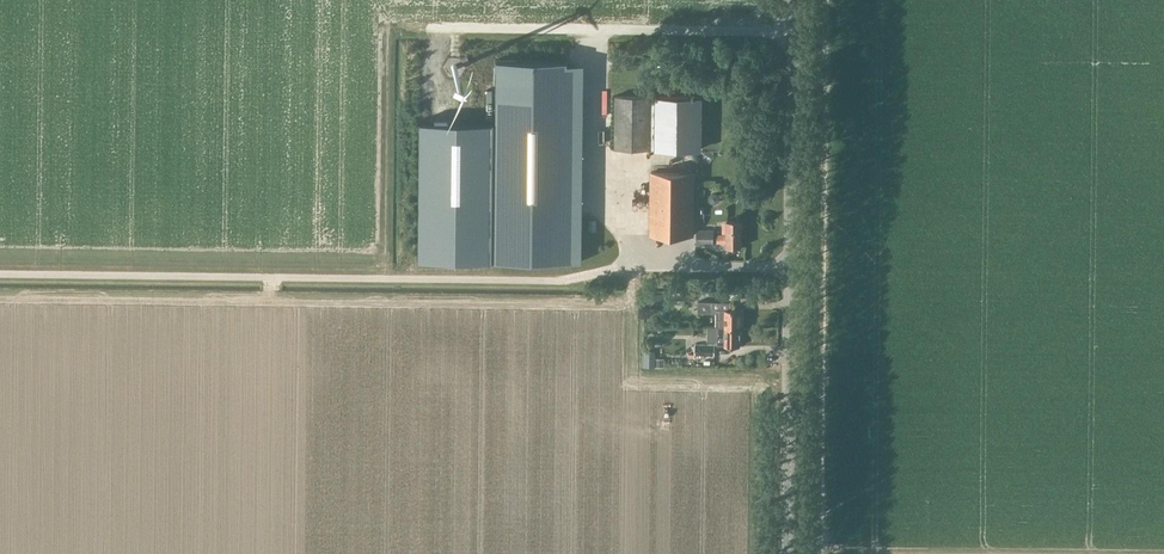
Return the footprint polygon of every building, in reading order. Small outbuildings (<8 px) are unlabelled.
[(470,64),(466,56),(461,59),(465,67),(470,64)] [(582,261),(582,213),(565,213),(567,60),(494,59),(492,260),(582,261)] [(615,96),(615,148),(700,149),(700,97),(615,96)] [(492,260),(494,122),(484,122),(418,122),(417,259),(492,260)] [(651,172),(650,235),(693,236),(694,173),(651,172)] [(717,234),(717,242),(727,242),(727,247),(741,247),(741,221),(727,221),(727,234),(717,234)] [(697,230),(697,244),(713,244),(714,230),(697,230)] [(729,302),(715,302),(698,302),(698,313),(716,313),(716,326),(718,327),(718,328),(740,328),(740,310),(729,310),(729,302)] [(740,346),(740,328),(718,328),(717,346),(740,346)] [(695,345),(695,354),(714,355),(715,345),(695,345)]
